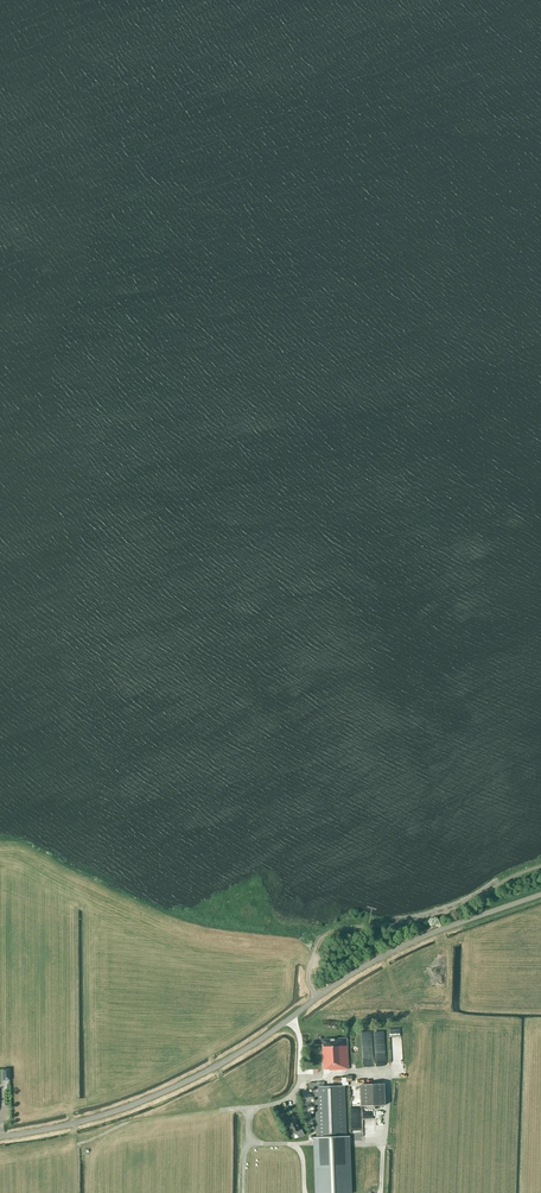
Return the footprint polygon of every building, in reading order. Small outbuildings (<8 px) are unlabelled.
[(401,1027),(390,1028),(392,1055),(402,1055),(401,1027)] [(330,1069),(330,1070),(349,1069),(347,1038),(323,1039),(324,1046),(323,1046),(324,1069),(330,1069)] [(345,1086),(324,1086),(324,1082),(306,1083),(306,1087),(315,1087),(317,1137),(314,1137),(316,1192),(351,1192),(349,1136),(347,1136),(345,1086)] [(385,1084),(361,1085),(362,1106),(385,1105),(385,1084)] [(300,1137),(304,1135),(301,1129),(300,1130),(295,1121),(289,1125),(294,1133),(297,1132),(300,1137)] [(367,1138),(375,1136),(372,1122),(363,1124),(367,1138)]
